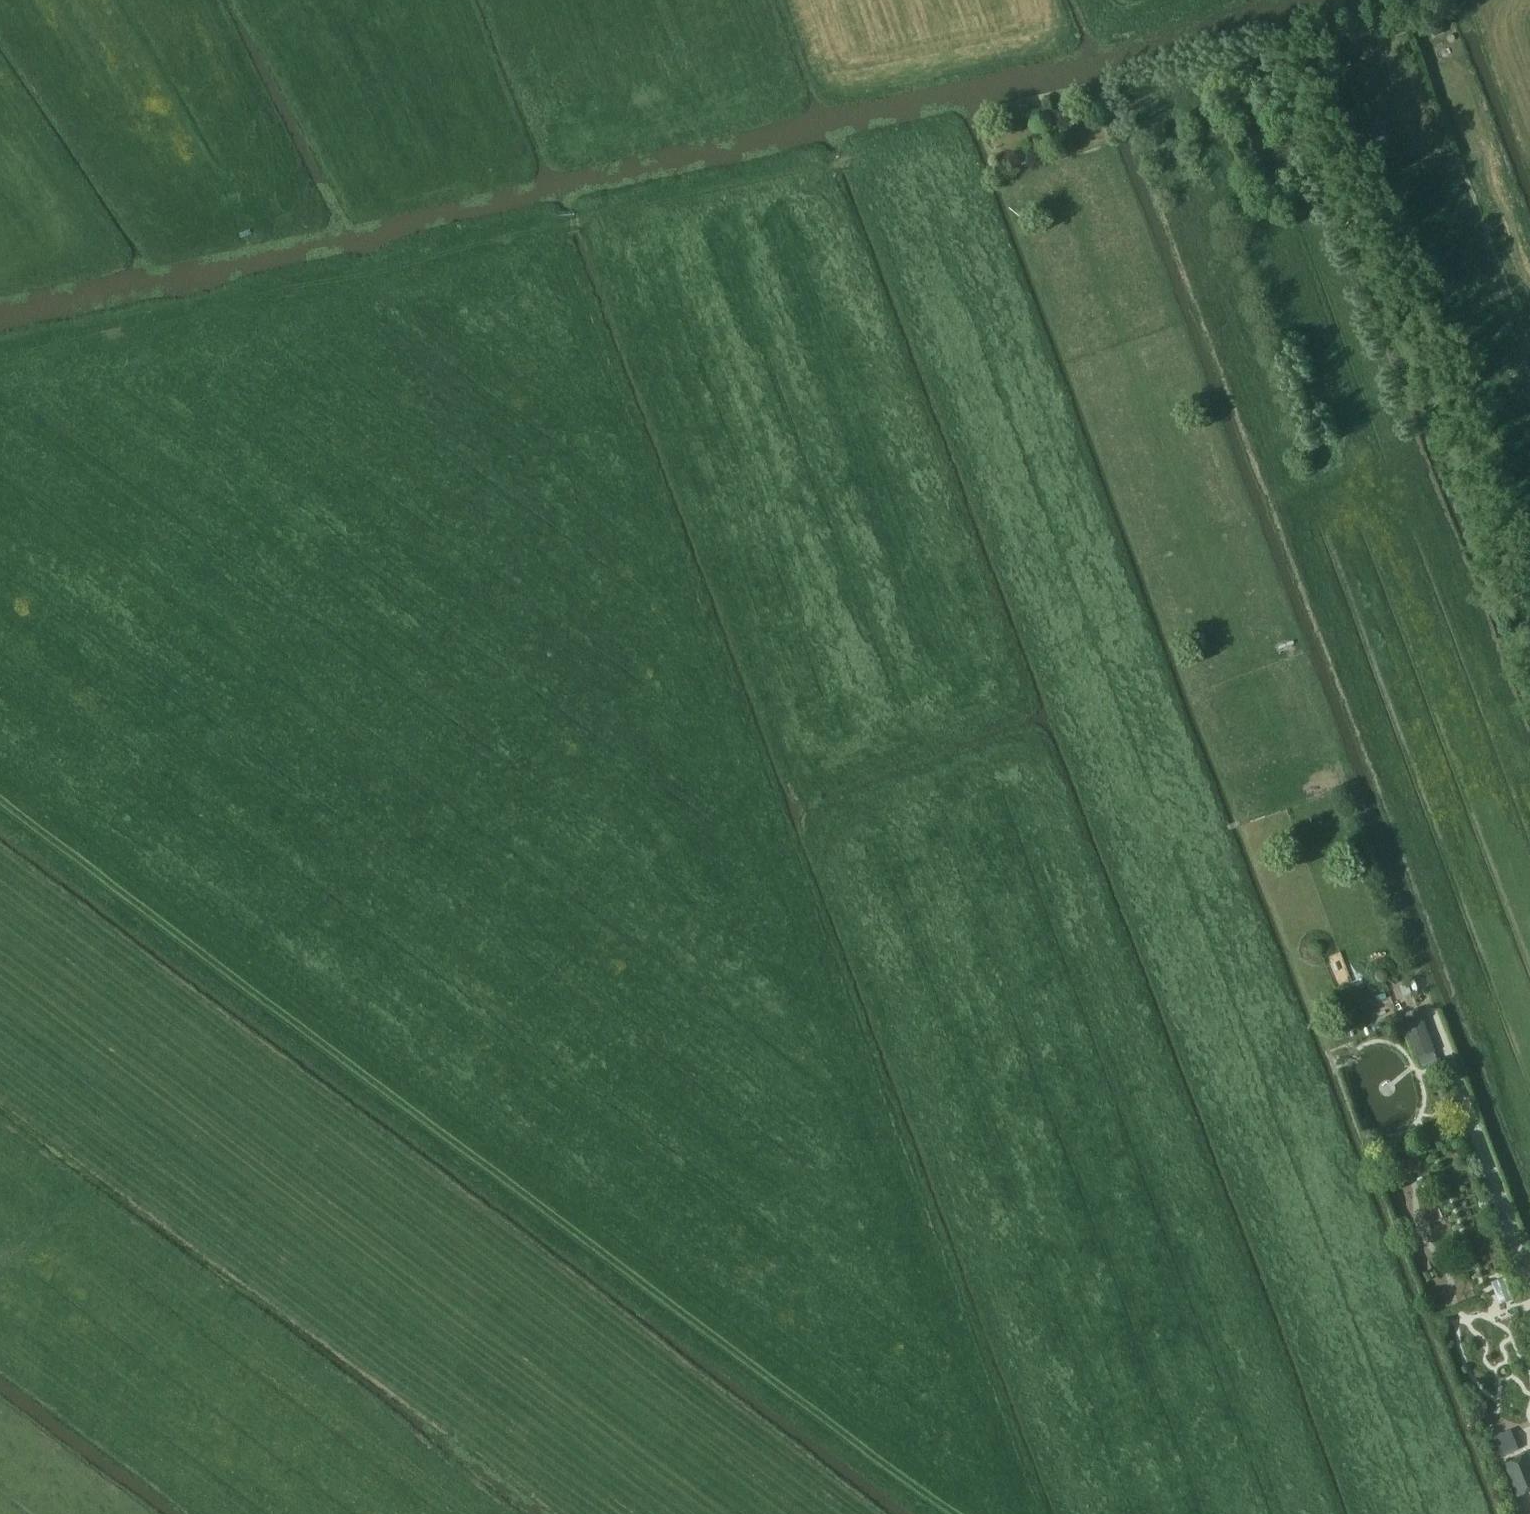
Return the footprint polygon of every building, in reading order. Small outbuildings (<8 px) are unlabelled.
[(1408,984),(1400,987),(1404,997),(1411,994),(1408,984)] [(1435,1053),(1422,1018),(1404,1025),(1417,1059),(1435,1053)] [(1381,1155),(1379,1168),(1392,1169),(1394,1156),(1381,1155)] [(1519,1450),(1511,1430),(1493,1438),(1501,1458),(1519,1450)] [(1529,1492),(1529,1463),(1527,1456),(1505,1465),(1518,1497),(1529,1492)]
